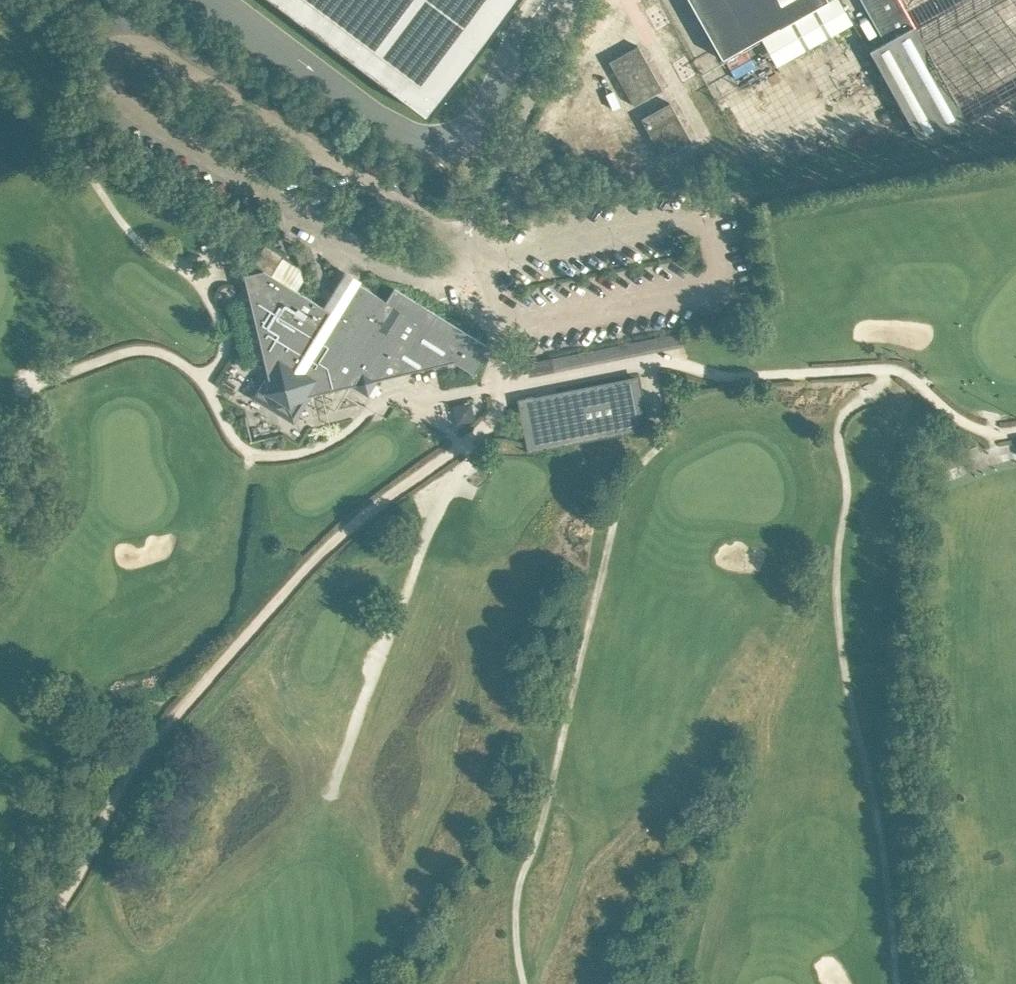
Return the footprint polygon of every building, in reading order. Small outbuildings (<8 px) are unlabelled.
[(428,118),(497,26),(517,0),(272,0),(428,118)] [(722,58),(825,0),(689,0),(722,58)] [(777,65),(852,23),(839,0),(828,0),(761,38),(777,65)] [(899,0),(862,0),(885,41),(913,26),(899,0)] [(967,123),(913,26),(885,41),(870,50),(918,137),(970,128),(967,123)] [(638,45),(609,61),(634,105),(662,89),(638,45)] [(663,158),(692,141),(669,102),(641,118),(663,158)] [(529,224),(527,217),(527,214),(516,216),(519,226),(529,224)] [(284,256),(267,245),(265,244),(253,264),(264,270),(272,275),(284,256)] [(264,270),(244,274),(249,294),(266,367),(249,395),(294,423),(311,395),(325,392),(353,384),(368,394),(377,379),(404,373),(454,362),(475,375),(488,353),(491,348),(488,346),(394,288),(388,297),(386,301),(359,284),(339,316),(324,307),(298,291),(272,275),(264,270)] [(517,399),(527,446),(528,453),(651,428),(650,423),(646,420),(638,379),(561,394),(559,397),(540,401),(540,400),(533,396),(517,399)]
